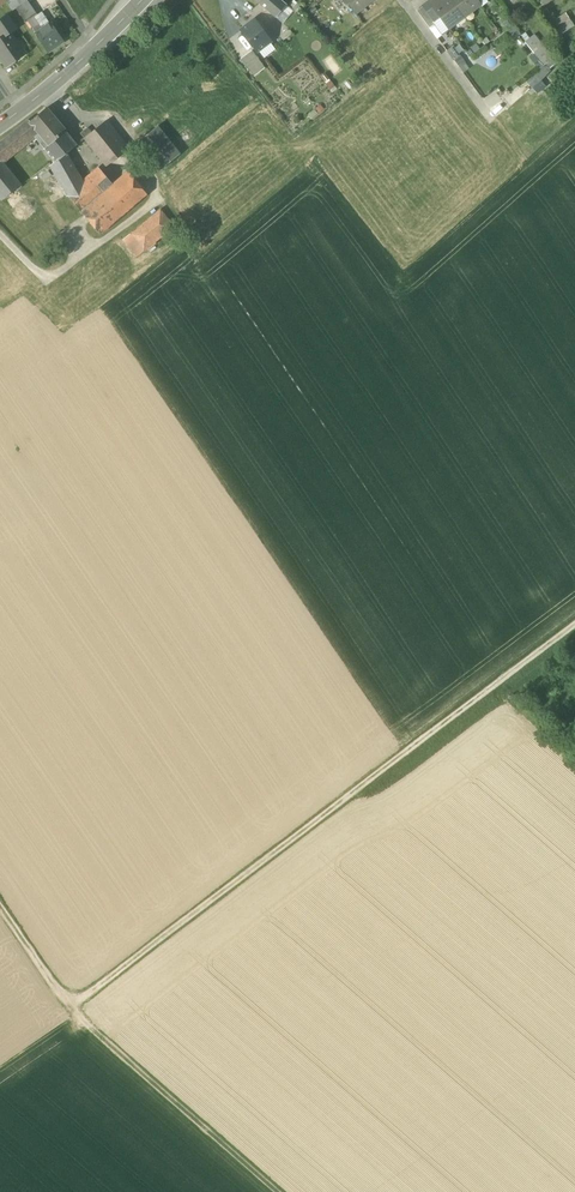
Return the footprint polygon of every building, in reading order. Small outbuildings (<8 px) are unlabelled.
[(16,8),(27,1),(26,0),(15,0),(8,5),(12,11),(16,8)] [(260,3),(276,17),(283,9),(286,5),(287,4),(286,3),(282,0),(263,0),(260,3)] [(356,13),(373,0),(342,0),(346,5),(348,4),(356,13)] [(463,15),(452,0),(431,0),(429,2),(441,19),(449,29),(457,22),(456,20),(463,15)] [(463,15),(470,10),(471,11),(480,5),(476,0),(452,0),(463,15)] [(16,8),(26,23),(28,21),(34,17),(37,15),(27,1),(16,8)] [(417,11),(430,28),(434,24),(441,19),(429,2),(417,11)] [(283,9),(276,17),(283,23),(293,11),(286,5),(283,9)] [(546,8),(540,12),(546,21),(552,17),(546,8)] [(37,15),(34,17),(41,28),(49,23),(41,12),(37,15)] [(565,12),(548,24),(557,37),(574,25),(565,12)] [(13,25),(6,16),(0,20),(0,33),(13,25)] [(35,32),(41,28),(34,17),(28,21),(35,32)] [(441,34),(449,29),(441,19),(434,24),(441,34)] [(241,30),(257,51),(270,42),(270,41),(254,20),(241,30)] [(49,23),(41,28),(35,32),(48,51),(62,41),(49,23)] [(434,24),(430,28),(437,38),(442,35),(441,34),(434,24)] [(513,24),(506,29),(514,40),(521,35),(513,24)] [(7,66),(23,54),(9,32),(0,38),(0,56),(7,66)] [(534,34),(525,41),(528,44),(535,53),(544,66),(553,59),(534,34)] [(270,42),(257,51),(263,59),(275,49),(270,42)] [(535,53),(528,44),(522,48),(529,57),(535,53)] [(447,51),(453,60),(460,55),(453,46),(447,51)] [(254,77),(265,68),(252,51),(241,59),(254,77)] [(535,53),(529,57),(539,71),(545,67),(544,66),(535,53)] [(460,55),(453,60),(459,68),(465,63),(460,55)] [(553,59),(544,66),(545,67),(548,71),(557,63),(553,59)] [(465,63),(459,68),(463,73),(469,68),(465,63)] [(545,67),(539,71),(526,82),(531,88),(549,72),(548,71),(545,67)] [(34,137),(45,150),(66,132),(46,108),(30,122),(29,120),(27,122),(37,134),(34,137)] [(85,138),(107,166),(127,150),(105,121),(91,133),(87,129),(81,134),(84,138),(85,138)] [(0,144),(0,146),(9,157),(34,137),(37,134),(27,122),(0,144)] [(139,141),(161,169),(180,154),(158,126),(139,141)] [(77,145),(66,132),(45,150),(55,161),(66,153),(66,154),(77,145)] [(2,163),(9,157),(0,146),(0,160),(2,163)] [(67,195),(81,212),(114,186),(98,167),(82,181),(66,154),(66,153),(55,161),(51,165),(67,195)] [(2,163),(0,160),(0,196),(3,200),(20,186),(2,163)] [(129,172),(114,186),(81,212),(100,234),(148,194),(129,172)] [(123,240),(136,256),(173,227),(160,211),(123,240)]
